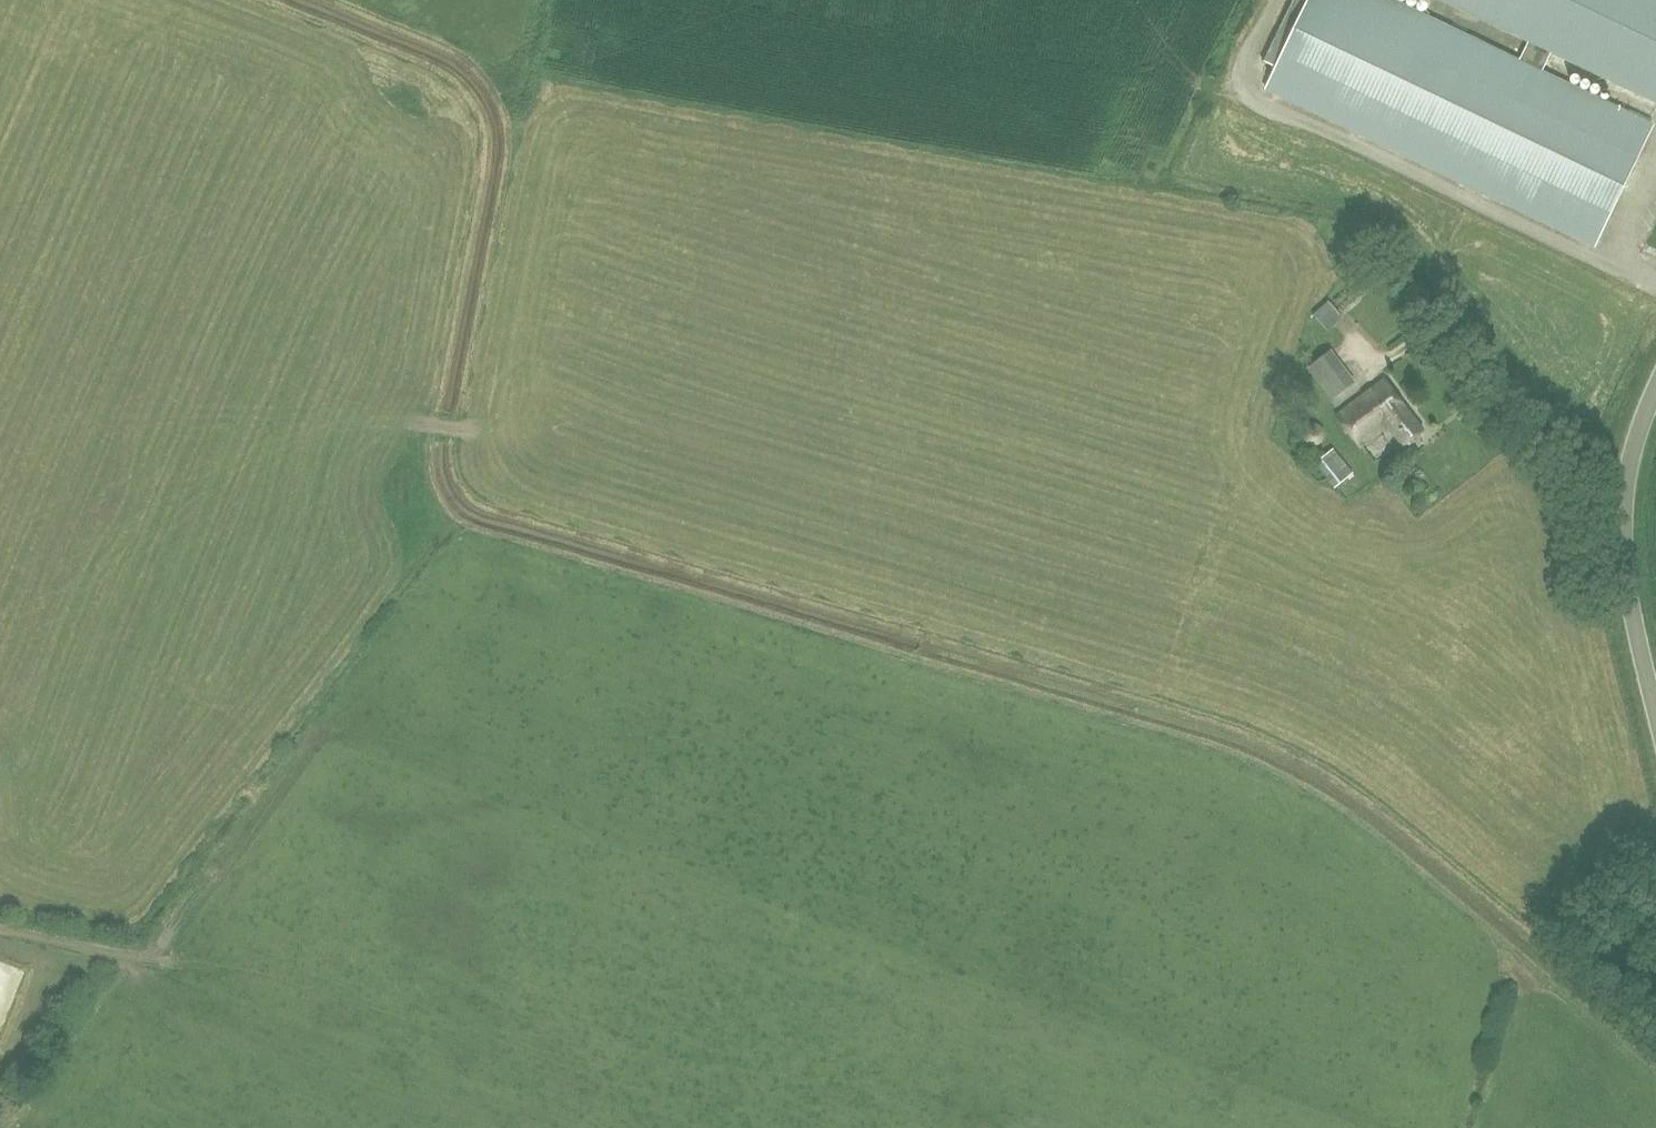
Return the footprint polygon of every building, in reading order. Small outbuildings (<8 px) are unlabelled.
[(1530,43),(1521,60),(1397,0),(1292,0),(1264,61),(1278,67),(1267,89),(1595,248),(1655,124),(1544,70),(1552,53),(1655,103),(1655,0),(1441,0),(1530,43)] [(1334,301),(1321,311),(1331,325),(1344,315),(1334,301)] [(1312,362),(1339,386),(1355,368),(1328,344),(1312,362)] [(1424,433),(1387,381),(1337,417),(1360,448),(1388,428),(1403,448),(1424,433)] [(1334,490),(1355,473),(1335,448),(1315,464),(1334,490)]
